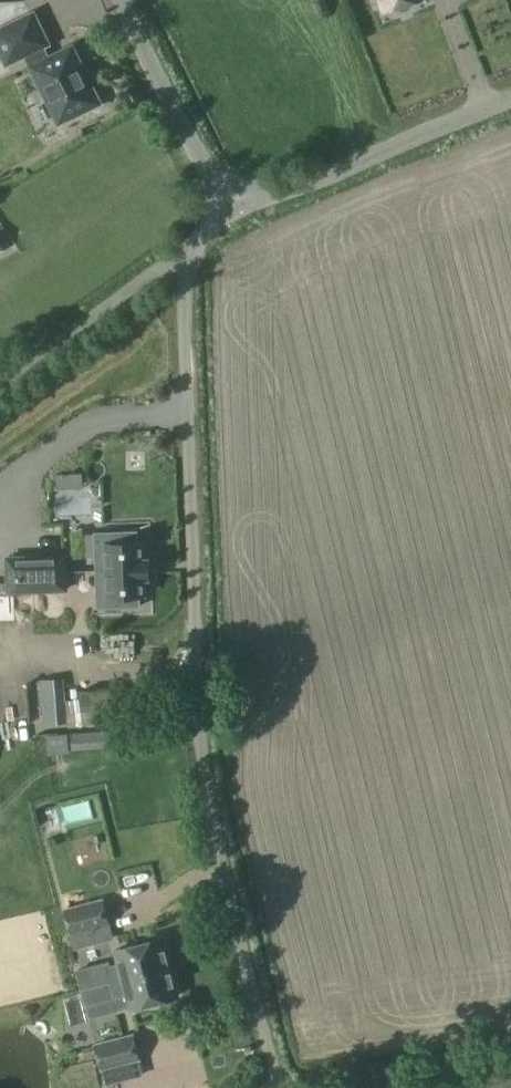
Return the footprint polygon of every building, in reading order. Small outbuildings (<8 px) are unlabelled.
[(386,9),(409,0),(382,0),(386,9)] [(41,87),(45,85),(62,122),(80,113),(78,109),(94,101),(79,68),(83,67),(73,47),(48,59),(43,47),(45,46),(29,14),(0,28),(0,42),(10,63),(26,55),(32,67),(31,67),(41,87)] [(141,577),(146,577),(145,559),(140,559),(139,542),(135,542),(134,523),(100,525),(94,525),(95,532),(98,615),(138,613),(137,595),(141,595),(141,577)] [(10,591),(65,587),(65,556),(9,559),(10,591)] [(66,590),(69,663),(91,663),(88,589),(66,590)] [(111,688),(79,690),(80,700),(65,702),(63,678),(39,679),(43,724),(82,721),(82,725),(114,722),(111,688)] [(72,733),(73,747),(108,745),(107,731),(72,733)] [(69,934),(106,925),(100,901),(63,910),(69,934)] [(82,989),(109,982),(168,967),(160,938),(158,939),(154,935),(146,937),(144,942),(113,950),(117,965),(109,967),(108,961),(77,969),(82,989)] [(168,967),(109,982),(113,997),(125,994),(128,1009),(133,1008),(134,1012),(148,1008),(147,1004),(176,996),(168,967)] [(100,1069),(137,1060),(130,1036),(93,1045),(100,1069)]
